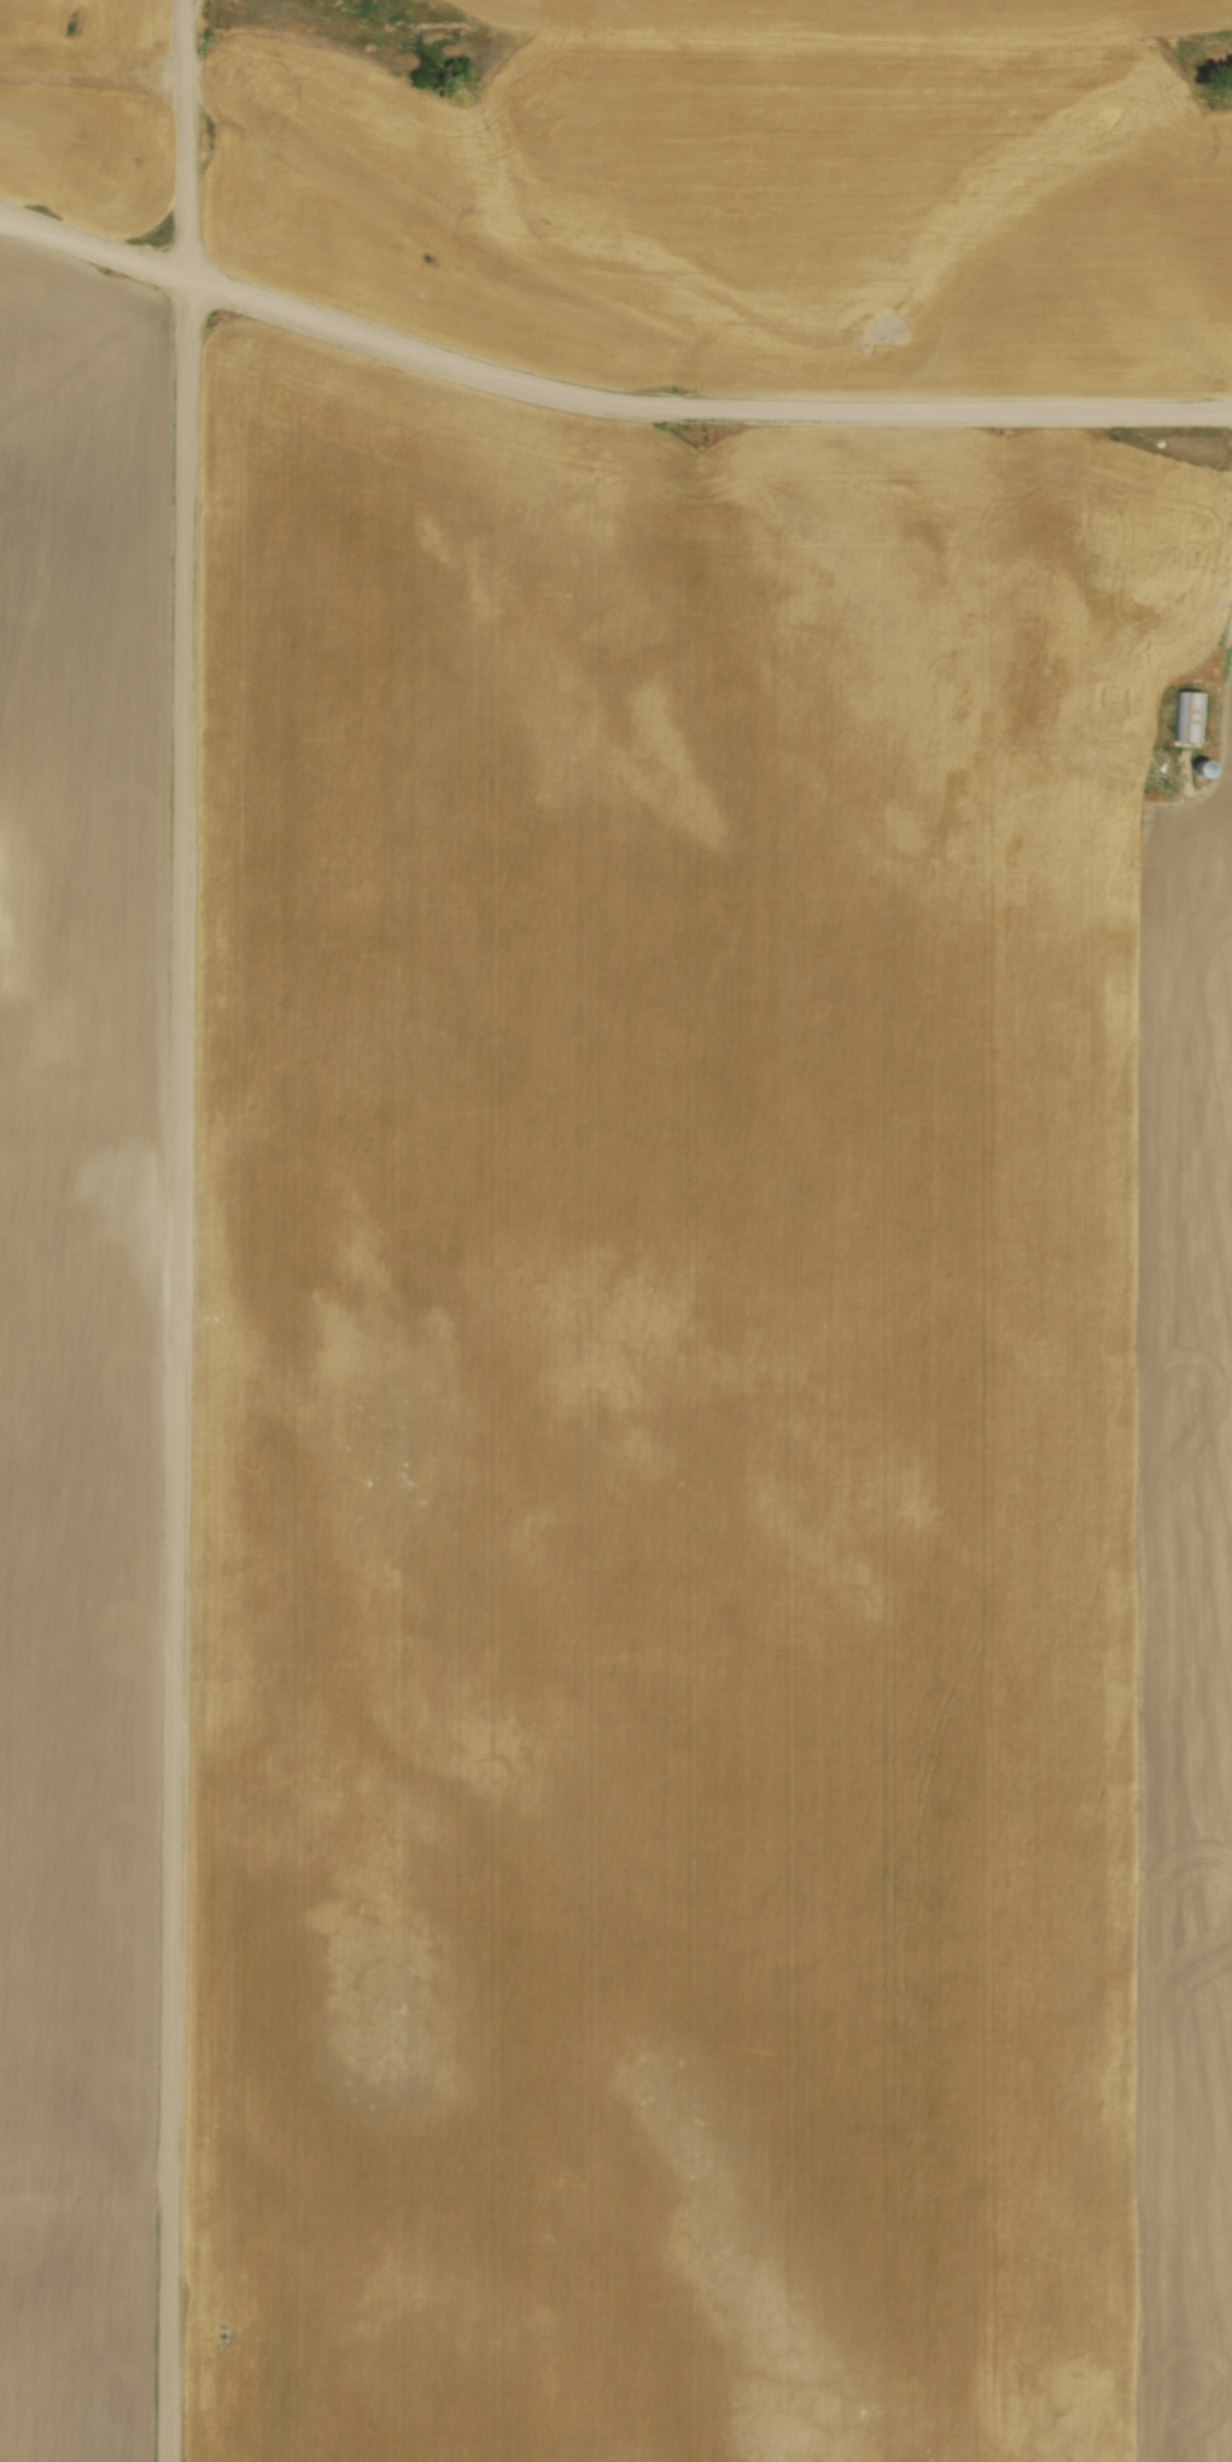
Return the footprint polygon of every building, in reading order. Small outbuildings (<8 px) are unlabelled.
[(1176,688),(1207,691),(1202,741),(1172,739),(1176,688)] [(1193,776),(1205,776),(1205,761),(1193,761),(1193,776)]
